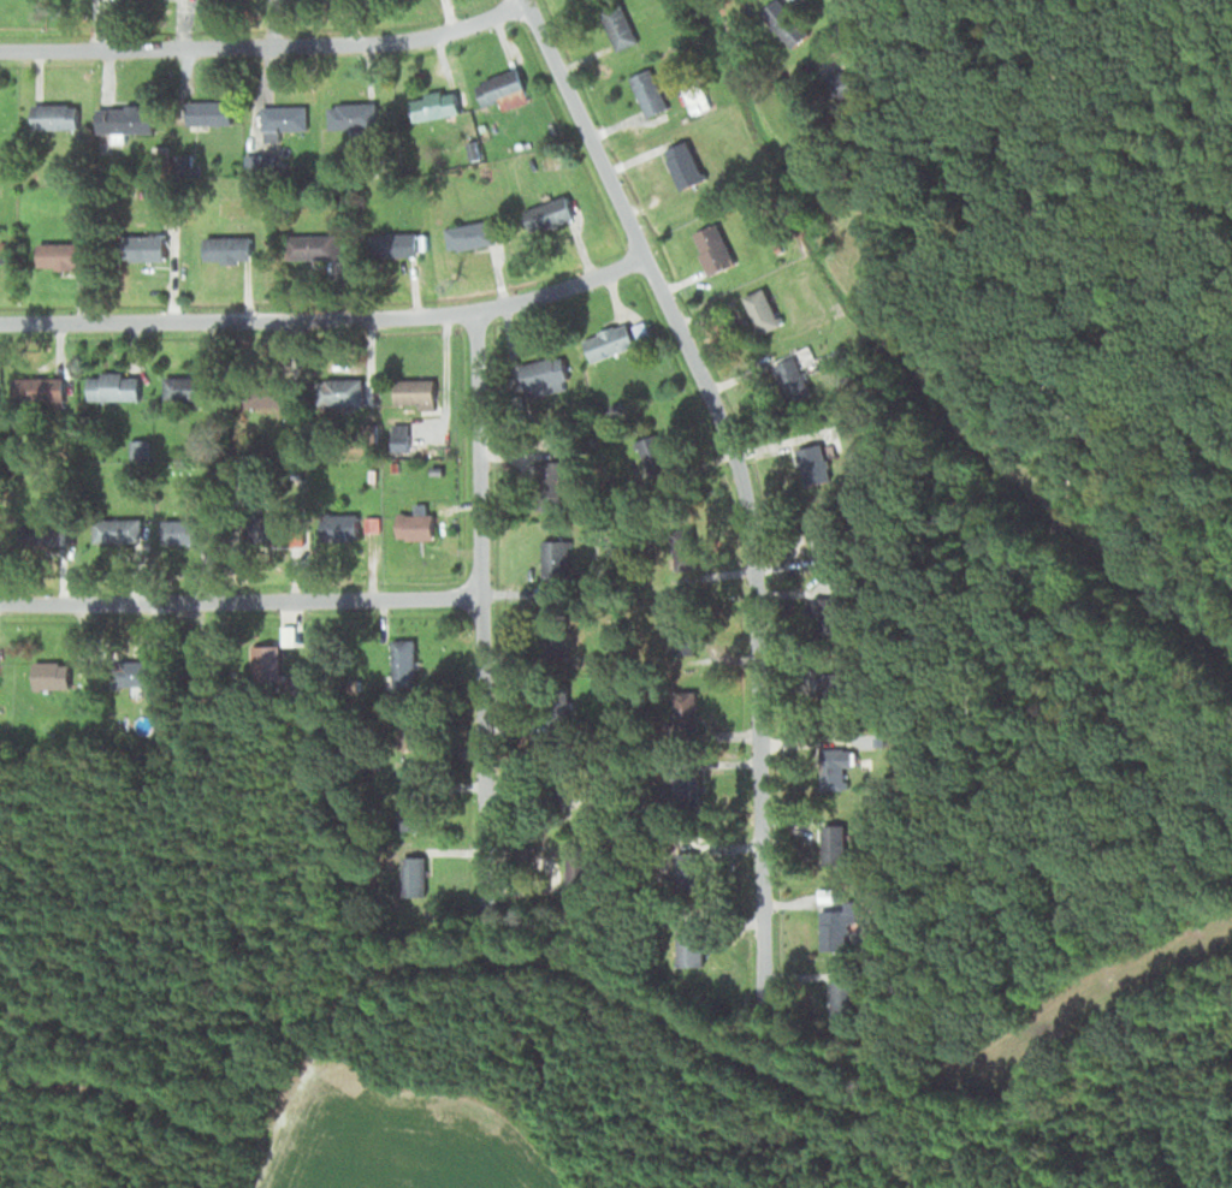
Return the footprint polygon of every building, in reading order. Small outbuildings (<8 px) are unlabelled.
[(806,33),(781,0),(774,0),(761,10),(788,47),(806,33)] [(637,41),(618,2),(597,11),(615,51),(637,41)] [(481,105),(498,100),(501,109),(527,101),(517,67),(473,81),(481,105)] [(667,107),(649,68),(628,77),(645,117),(667,107)] [(699,82),(682,88),(687,100),(703,94),(699,82)] [(457,115),(455,90),(409,93),(410,118),(457,115)] [(327,127),(375,127),(374,102),(327,103),(327,127)] [(31,128),(76,128),(76,103),(31,103),(31,128)] [(229,123),(229,104),(185,104),(185,123),(229,123)] [(94,132),(151,132),(151,105),(94,105),(94,132)] [(260,105),(260,139),(277,139),(277,129),(305,129),(305,105),(260,105)] [(661,150),(679,189),(703,179),(686,139),(661,150)] [(252,153),(252,179),(272,179),(272,153),(252,153)] [(529,233),(573,218),(565,194),(521,209),(529,233)] [(444,226),(448,251),(496,243),(492,218),(444,226)] [(709,274),(734,262),(716,222),(690,233),(709,274)] [(415,232),(369,232),(369,255),(415,255),(415,232)] [(340,257),(340,233),(284,233),(284,257),(340,257)] [(203,236),(203,259),(249,259),(249,236),(203,236)] [(162,237),(128,237),(128,261),(162,261),(162,237)] [(36,266),(82,266),(82,242),(36,242),(36,266)] [(739,298),(758,335),(780,322),(761,286),(739,298)] [(590,361),(648,340),(640,316),(581,338),(590,361)] [(852,359),(844,343),(829,350),(837,367),(852,359)] [(805,375),(817,369),(805,345),(768,363),(787,401),(811,389),(805,375)] [(527,398),(569,388),(561,359),(520,369),(527,398)] [(136,399),(136,372),(86,372),(86,399),(136,399)] [(61,376),(10,376),(10,400),(61,400),(61,376)] [(212,376),(161,376),(161,399),(212,399),(212,376)] [(314,404),(361,404),(361,378),(314,378),(314,404)] [(433,405),(433,378),(394,378),(394,405),(433,405)] [(616,480),(664,476),(662,434),(637,436),(639,467),(616,468),(616,480)] [(821,444),(795,449),(801,485),(826,480),(821,444)] [(558,459),(536,459),(536,494),(558,494),(558,459)] [(430,507),(395,507),(395,539),(430,539),(430,507)] [(267,534),(283,533),(280,509),(265,511),(267,534)] [(357,516),(318,516),(318,538),(357,538),(357,516)] [(140,518),(93,518),(93,541),(140,541),(140,518)] [(159,519),(159,542),(208,542),(208,519),(159,519)] [(65,521),(19,521),(19,546),(65,546),(65,521)] [(567,539),(541,539),(541,576),(567,576),(567,539)] [(413,645),(393,645),(393,686),(413,686),(413,645)] [(277,680),(277,647),(253,647),(253,680),(277,680)] [(31,688),(69,688),(69,661),(31,661),(31,688)] [(110,661),(110,685),(148,685),(148,661),(110,661)] [(840,684),(830,666),(812,676),(822,694),(840,684)] [(695,730),(694,689),(644,690),(645,730),(695,730)] [(418,752),(418,715),(396,715),(396,752),(418,752)] [(845,746),(818,746),(818,789),(845,789),(845,746)] [(695,835),(685,851),(700,860),(709,843),(695,835)] [(400,856),(400,897),(423,897),(423,856),(400,856)] [(845,950),(845,921),(855,921),(856,900),(831,899),(831,888),(818,888),(818,949),(845,950)] [(676,927),(676,965),(701,965),(701,927),(676,927)] [(854,981),(829,981),(829,1019),(854,1019),(854,981)]
